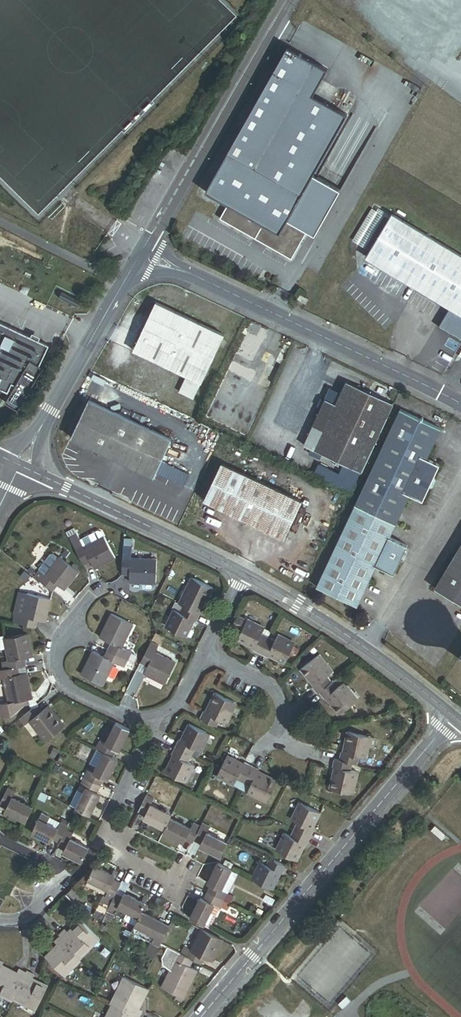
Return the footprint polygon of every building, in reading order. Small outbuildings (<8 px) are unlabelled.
[(287,46),(205,192),(228,205),(220,219),(292,259),(308,230),(289,219),(347,115),(346,114),(354,100),(354,98),(338,89),(335,89),(326,102),(317,96),(317,93),(329,71),(339,50),(305,31),(294,50),(287,46)] [(363,248),(381,216),(368,209),(350,240),(363,248)] [(391,214),(365,257),(460,314),(460,256),(391,214)] [(81,226),(78,232),(95,244),(99,238),(81,226)] [(298,301),(306,305),(309,299),(301,295),(298,301)] [(225,336),(156,303),(133,351),(187,377),(179,393),(194,400),(219,348),(224,351),(228,342),(223,340),(225,336)] [(49,346),(0,323),(0,389),(7,393),(9,390),(11,392),(10,394),(4,403),(17,411),(40,372),(37,371),(39,367),(49,346)] [(250,368),(265,336),(249,328),(234,360),(250,368)] [(362,473),(394,405),(346,382),(336,405),(325,400),(313,426),(323,431),(314,450),(362,473)] [(172,440),(89,400),(71,437),(72,438),(69,444),(78,448),(81,442),(154,478),(156,474),(162,462),(172,440)] [(441,429),(400,409),(355,504),(396,523),(410,495),(423,501),(429,488),(434,477),(440,464),(427,458),(441,429)] [(261,442),(250,437),(246,444),(257,449),(261,442)] [(173,468),(162,462),(156,474),(168,479),(173,468)] [(302,502),(221,464),(204,500),(285,539),(302,502)] [(189,475),(173,468),(168,479),(183,486),(189,475)] [(396,523),(355,504),(316,587),(357,606),(377,566),(394,574),(407,546),(390,537),(396,523)] [(115,558),(101,531),(98,530),(79,540),(73,529),(67,532),(82,562),(89,559),(90,561),(94,569),(115,558)] [(435,589),(460,605),(460,546),(435,589)] [(156,583),(156,559),(131,559),(131,551),(123,551),(122,571),(130,571),(130,582),(156,583)] [(39,568),(40,569),(38,573),(35,576),(50,588),(55,581),(58,583),(65,588),(79,570),(59,555),(59,556),(54,552),(52,552),(39,568)] [(29,572),(35,576),(38,573),(32,568),(29,572)] [(187,588),(179,604),(183,606),(199,614),(203,608),(201,607),(205,599),(206,600),(212,589),(194,580),(189,589),(187,588)] [(45,621),(51,598),(19,590),(14,613),(15,614),(13,621),(33,626),(34,619),(45,621)] [(166,628),(185,637),(190,628),(188,627),(192,620),(195,622),(199,614),(183,606),(179,614),(175,612),(172,611),(168,619),(170,620),(166,628)] [(121,648),(133,624),(111,612),(99,637),(113,644),(109,650),(127,659),(131,652),(121,648)] [(236,617),(231,626),(241,631),(245,622),(236,617)] [(259,654),(267,637),(260,634),(263,628),(254,623),(253,625),(245,622),(241,631),(236,641),(245,645),(246,644),(253,647),(252,651),(259,654)] [(21,657),(33,655),(28,632),(4,637),(7,650),(9,660),(2,661),(4,669),(15,666),(22,665),(21,657)] [(285,665),(294,646),(285,642),(287,639),(278,635),(275,641),(267,637),(259,654),(266,658),(268,654),(275,658),(275,659),(285,665)] [(149,663),(144,673),(164,683),(175,661),(155,652),(158,644),(151,641),(142,659),(149,663)] [(103,685),(114,662),(124,666),(127,659),(109,650),(106,657),(92,650),(81,674),(103,685)] [(127,659),(133,662),(137,655),(131,652),(127,659)] [(320,655),(317,657),(324,665),(326,664),(320,655)] [(326,677),(332,672),(326,664),(324,665),(317,657),(305,665),(301,669),(300,669),(308,679),(309,678),(314,685),(312,687),(317,694),(318,693),(331,683),(326,677)] [(302,660),(297,664),(301,669),(305,665),(302,660)] [(27,672),(17,674),(15,666),(4,669),(0,669),(0,678),(4,677),(9,701),(0,703),(0,708),(1,716),(11,715),(13,713),(23,705),(22,700),(27,699),(32,698),(27,672)] [(356,701),(348,691),(350,689),(345,683),(339,687),(334,681),(331,683),(318,693),(323,699),(327,696),(332,703),(331,704),(338,714),(356,701)] [(350,689),(348,691),(356,701),(358,700),(350,689)] [(234,703),(214,693),(208,706),(210,706),(206,714),(202,712),(199,719),(216,727),(219,720),(226,723),(230,714),(229,713),(234,703)] [(46,741),(65,726),(48,705),(39,712),(35,706),(19,718),(24,724),(30,720),(46,741)] [(11,715),(6,718),(11,724),(18,719),(13,713),(11,715)] [(219,720),(216,727),(222,730),(226,723),(219,720)] [(120,747),(129,730),(114,723),(104,743),(98,740),(95,748),(103,752),(112,756),(115,749),(117,745),(120,747)] [(201,753),(205,744),(203,743),(207,735),(188,725),(183,734),(185,735),(181,743),(178,741),(175,748),(191,756),(194,749),(201,753)] [(356,764),(357,757),(364,758),(367,748),(365,748),(367,737),(347,732),(344,744),(346,744),(343,753),(340,752),(339,760),(353,764),(356,764)] [(54,747),(50,756),(55,759),(59,749),(54,747)] [(194,766),(188,763),(191,756),(175,748),(171,754),(174,756),(171,763),(169,762),(164,772),(183,782),(188,773),(190,774),(194,766)] [(109,776),(117,759),(112,756),(103,752),(93,772),(87,769),(83,777),(100,785),(104,778),(105,774),(109,776)] [(243,783),(251,767),(244,763),(242,766),(235,763),(236,761),(226,756),(217,776),(225,780),(224,782),(232,786),(235,779),(243,783)] [(357,774),(351,772),(353,764),(339,760),(334,759),(332,767),(336,768),(334,777),(332,777),(329,789),(350,794),(353,783),(355,784),(357,774)] [(56,764),(52,772),(57,774),(61,767),(56,764)] [(277,781),(266,776),(265,778),(257,774),(258,770),(251,767),(243,783),(250,787),(246,793),(256,798),(257,796),(267,801),(277,781)] [(96,792),(100,785),(83,777),(79,784),(86,787),(75,808),(89,815),(98,797),(95,796),(96,792)] [(235,779),(232,786),(240,790),(243,783),(235,779)] [(243,783),(240,790),(246,793),(250,787),(243,783)] [(11,796),(14,790),(7,787),(0,800),(0,804),(6,807),(9,808),(7,812),(25,821),(32,806),(11,796)] [(169,816),(171,814),(150,803),(153,798),(146,794),(137,811),(145,815),(147,816),(146,819),(163,828),(169,816)] [(297,823),(294,830),(310,838),(313,832),(310,830),(314,823),(315,823),(320,814),(301,804),(297,813),(295,812),(290,820),(297,823)] [(67,822),(73,812),(68,809),(62,820),(67,822)] [(41,814),(39,819),(57,828),(59,823),(41,814)] [(193,839),(200,826),(194,822),(191,828),(169,816),(163,828),(162,831),(181,841),(182,837),(185,839),(192,842),(193,839)] [(65,828),(67,824),(60,821),(59,823),(57,828),(39,819),(38,818),(31,832),(47,840),(48,836),(52,838),(59,841),(65,828)] [(220,856),(227,842),(206,831),(209,826),(202,822),(200,826),(193,839),(200,842),(203,844),(202,847),(220,856)] [(88,848),(69,838),(72,832),(65,828),(59,841),(57,845),(64,849),(67,850),(65,854),(81,862),(88,848)] [(306,845),(310,838),(294,830),(290,837),(284,834),(279,842),(282,843),(277,851),(296,861),(300,852),(299,851),(303,843),(306,845)] [(253,880),(272,889),(277,880),(275,879),(279,872),(282,873),(285,867),(269,859),(266,865),(260,862),(256,871),(257,871),(253,880)] [(221,890),(232,869),(217,862),(209,879),(212,881),(210,884),(206,892),(223,900),(227,893),(221,890)] [(120,883),(113,880),(110,878),(112,875),(94,866),(87,880),(108,891),(104,897),(111,900),(115,892),(120,883)] [(141,911),(145,903),(127,894),(126,898),(122,896),(115,892),(111,900),(107,910),(114,913),(117,907),(138,918),(141,911)] [(204,926),(215,904),(220,907),(223,900),(206,892),(203,898),(202,902),(198,900),(189,918),(204,926)] [(102,896),(98,905),(107,910),(111,900),(104,897),(102,896)] [(223,900),(220,907),(227,910),(230,904),(223,900)] [(157,924),(159,921),(141,911),(138,918),(133,926),(155,937),(152,943),(158,947),(167,929),(160,926),(157,924)] [(98,926),(105,929),(108,922),(102,919),(98,926)] [(89,944),(97,937),(80,920),(71,928),(73,929),(68,933),(64,929),(58,935),(60,936),(80,956),(80,957),(91,946),(89,944)] [(137,968),(144,975),(158,947),(152,943),(155,937),(133,926),(130,932),(149,942),(144,953),(149,956),(146,961),(142,959),(137,968)] [(211,961),(222,940),(201,929),(190,950),(184,947),(180,954),(189,959),(197,963),(201,956),(211,961)] [(80,956),(60,936),(54,941),(59,946),(54,950),(53,948),(45,956),(64,976),(74,965),(72,963),(80,956)] [(186,991),(197,971),(186,966),(189,959),(180,954),(172,950),(168,957),(175,960),(165,980),(162,987),(183,997),(186,991)] [(114,958),(121,961),(123,956),(116,953),(114,958)] [(26,973),(18,969),(16,974),(10,972),(11,970),(1,965),(0,968),(0,994),(12,1000),(13,998),(26,973)] [(37,1008),(47,986),(38,982),(37,981),(36,982),(31,980),(34,974),(26,971),(26,973),(13,998),(27,1005),(28,1003),(37,1008)] [(146,987),(126,978),(120,992),(117,991),(111,1004),(112,1005),(138,1016),(139,1016),(142,1010),(138,1008),(142,1000),(140,999),(146,987)] [(112,1005),(106,1016),(138,1016),(112,1005)]
